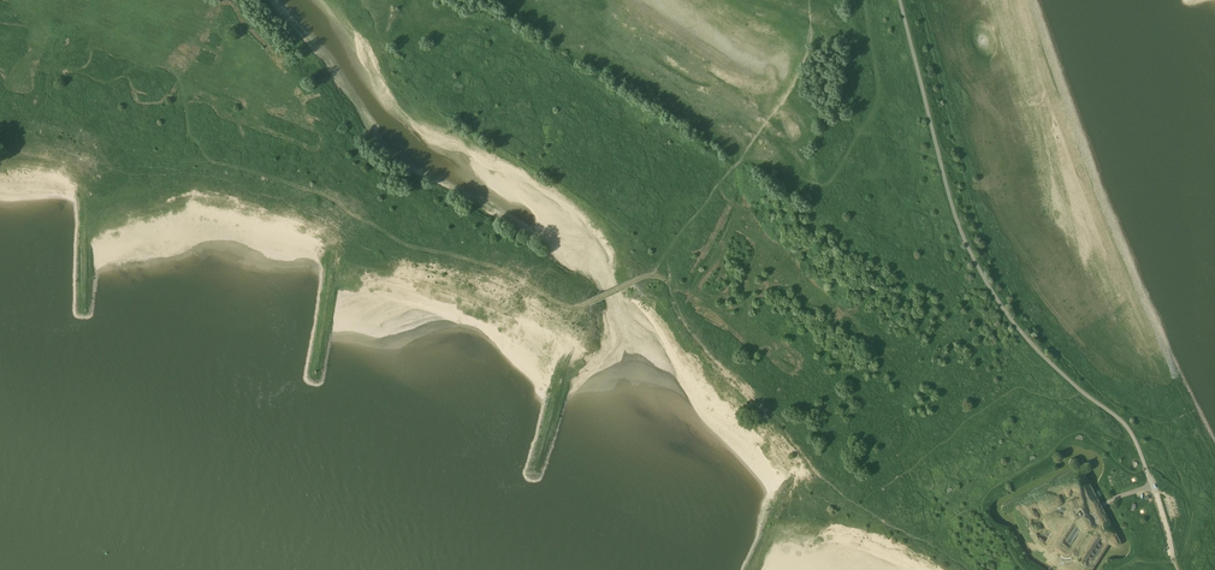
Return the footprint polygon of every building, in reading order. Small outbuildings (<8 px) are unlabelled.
[(1069,463),(1069,464),(1072,469),(1004,504),(1003,505),(1002,506),(1001,507),(1001,508),(1001,510),(1002,511),(1003,512),(1004,513),(1006,513),(1007,513),(1008,512),(1013,510),(1016,520),(1034,553),(1049,563),(1060,569),(1091,569),(1109,543),(1113,546),(1114,546),(1115,546),(1118,546),(1119,545),(1120,544),(1120,543),(1120,542),(1120,541),(1120,539),(1102,505),(1085,473),(1089,471),(1090,470),(1091,469),(1091,468),(1091,467),(1092,466),(1091,465),(1090,463),(1090,462),(1089,462),(1088,462),(1087,462),(1085,462),(1080,464),(1077,459),(1076,458),(1075,458),(1074,457),(1073,458),(1072,458),(1071,459),(1070,460),(1069,461),(1069,462),(1069,463)]
